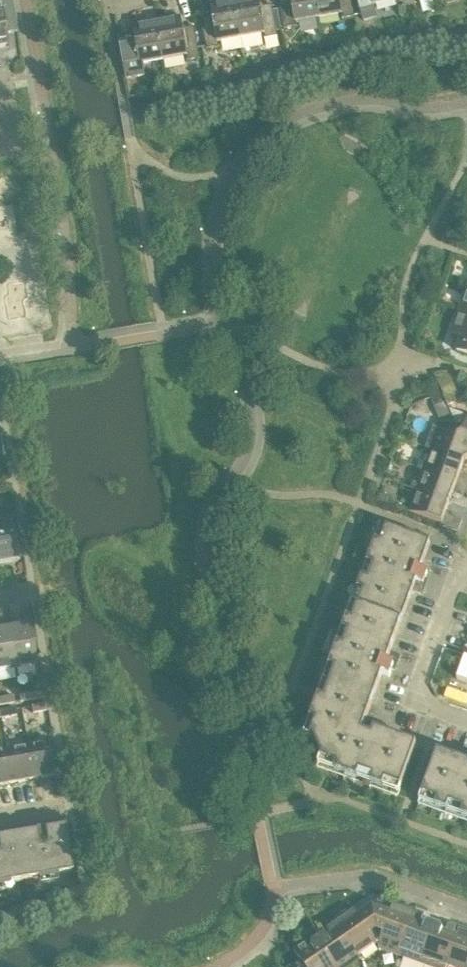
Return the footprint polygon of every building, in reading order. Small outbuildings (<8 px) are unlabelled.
[(7,46),(5,34),(17,32),(11,0),(0,0),(0,47),(7,46)] [(201,20),(207,50),(220,47),(219,43),(241,38),(234,0),(233,0),(211,4),(214,18),(201,20)] [(241,38),(264,34),(264,39),(278,37),(272,8),(260,10),(258,0),(234,0),(241,38)] [(279,0),(284,30),(297,27),(296,22),(319,18),(315,0),(280,0),(279,0)] [(319,18),(341,14),(342,19),(355,17),(352,0),(315,0),(319,18)] [(361,14),(364,23),(377,19),(375,10),(373,5),(391,0),(358,0),(361,14)] [(180,18),(157,22),(164,61),(186,57),(187,61),(200,59),(195,30),(183,32),(180,18)] [(135,35),(119,38),(120,43),(127,79),(145,76),(143,64),(164,61),(157,22),(134,26),(135,34),(135,35)] [(460,311),(451,334),(466,340),(461,354),(466,356),(466,314),(460,311)] [(443,403),(434,408),(439,418),(448,414),(443,403)] [(449,409),(448,410),(454,421),(453,421),(466,449),(466,416),(449,409)] [(466,461),(466,449),(453,421),(449,423),(446,431),(441,429),(440,429),(434,427),(426,449),(465,463),(465,462),(466,461)] [(465,463),(426,449),(418,469),(466,486),(466,477),(460,475),(465,463)] [(418,469),(411,489),(418,492),(450,503),(454,491),(466,496),(466,486),(418,469)] [(445,515),(450,503),(418,492),(410,513),(459,531),(462,521),(445,515)] [(11,520),(0,522),(0,562),(18,559),(11,520)] [(381,526),(352,605),(402,623),(414,590),(420,593),(423,584),(425,579),(427,572),(421,570),(430,544),(381,526)] [(352,605),(324,683),(374,701),(383,676),(389,678),(392,671),(394,666),(397,658),(390,655),(402,623),(352,605)] [(35,664),(29,625),(8,628),(8,634),(14,668),(35,664)] [(8,634),(8,628),(0,630),(0,670),(14,668),(8,634)] [(364,727),(374,701),(324,683),(305,737),(314,740),(322,757),(319,767),(399,795),(417,745),(364,727)] [(20,703),(46,698),(45,691),(19,696),(20,703)] [(15,704),(13,696),(0,699),(0,706),(15,704)] [(32,714),(48,711),(47,704),(31,707),(32,714)] [(17,717),(15,709),(0,712),(0,714),(1,719),(17,717)] [(33,779),(55,775),(50,743),(27,747),(33,779)] [(12,783),(33,779),(27,747),(6,750),(12,783)] [(12,783),(6,750),(0,751),(0,785),(12,783)] [(438,753),(420,803),(466,820),(466,764),(438,753)] [(71,872),(64,827),(0,837),(0,884),(71,872)] [(379,943),(393,903),(380,899),(357,916),(375,944),(379,943)] [(396,955),(412,910),(393,903),(379,943),(378,947),(378,950),(396,956),(396,955)] [(375,944),(357,916),(352,909),(335,921),(359,956),(375,944)] [(434,925),(427,922),(424,924),(423,926),(419,924),(423,914),(412,910),(396,955),(396,956),(413,962),(415,966),(416,966),(419,966),(420,963),(434,925)] [(359,956),(335,921),(325,928),(331,937),(328,939),(327,937),(323,936),(317,940),(336,966),(359,966),(358,961),(360,959),(360,960),(361,959),(359,956)] [(459,927),(449,924),(445,934),(441,932),(442,930),(439,927),(434,925),(420,963),(419,966),(445,966),(459,927)] [(466,966),(466,930),(459,927),(445,966),(466,966)] [(317,940),(311,944),(311,949),(312,950),(309,952),(303,943),(293,950),(300,960),(292,966),(336,966),(317,940)]
